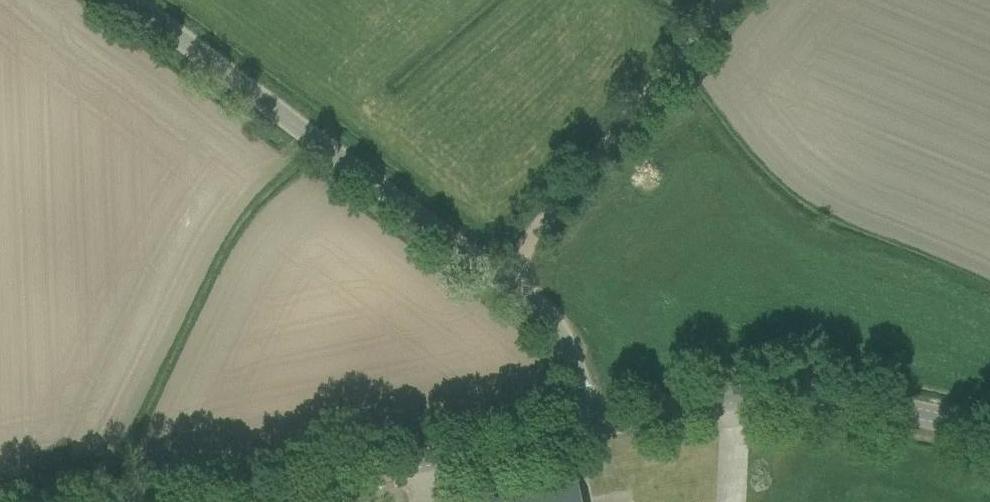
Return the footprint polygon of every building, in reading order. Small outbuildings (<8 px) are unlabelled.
[(778,436),(768,436),(768,446),(778,446),(778,436)] [(477,501),(579,501),(576,483),(477,501)]
